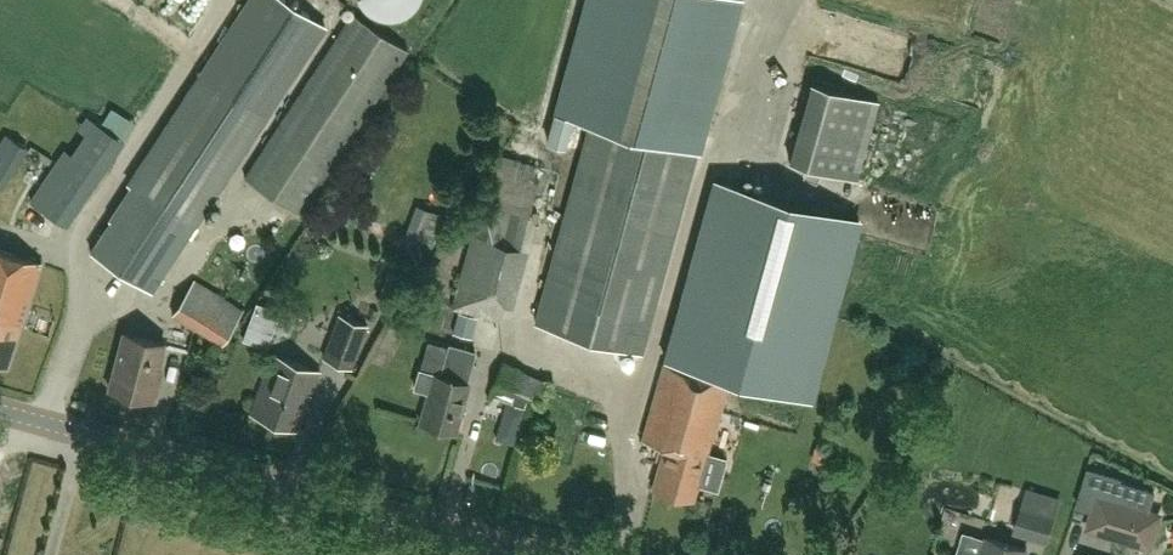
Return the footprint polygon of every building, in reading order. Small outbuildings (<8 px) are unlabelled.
[(285,0),(251,0),(131,183),(134,185),(90,252),(151,292),(325,26),(285,0)] [(418,7),(421,0),(357,0),(359,5),(366,14),(376,20),(388,22),(399,20),(410,15),(418,7)] [(532,321),(638,351),(696,148),(738,0),(588,0),(557,110),(589,119),(532,321)] [(408,48),(354,13),(246,177),(300,213),(408,48)] [(878,100),(811,81),(789,161),(857,179),(878,100)] [(28,147),(6,132),(0,141),(0,187),(3,189),(28,147)] [(516,139),(494,203),(533,216),(555,152),(516,139)] [(76,158),(41,209),(68,227),(102,176),(76,158)] [(863,224),(719,181),(667,357),(811,400),(863,224)] [(445,214),(418,204),(405,239),(432,249),(445,214)] [(451,307),(500,320),(520,247),(473,234),(451,307)] [(42,263),(0,248),(0,365),(6,368),(42,263)] [(222,344),(244,309),(195,278),(171,312),(222,344)] [(324,355),(352,366),(368,324),(339,314),(324,355)] [(156,377),(165,341),(125,331),(109,388),(154,400),(160,378),(156,377)] [(418,367),(412,389),(428,393),(420,421),(456,431),(469,382),(467,381),(476,350),(449,343),(448,348),(441,374),(434,372),(422,369),(418,367)] [(298,430),(320,371),(273,352),(250,412),(298,430)] [(665,362),(643,438),(665,444),(652,487),(694,499),(699,482),(717,487),(725,458),(707,453),(729,381),(665,362)] [(544,399),(551,383),(509,366),(503,382),(544,399)] [(498,426),(494,440),(512,445),(519,425),(507,421),(498,426)] [(1089,469),(1077,508),(1094,513),(1090,527),(1150,545),(1159,514),(1150,511),(1155,492),(1121,482),(1122,479),(1089,469)] [(1029,490),(1016,529),(1049,540),(1061,501),(1029,490)] [(1029,549),(989,536),(983,554),(1026,554),(1029,549)]
